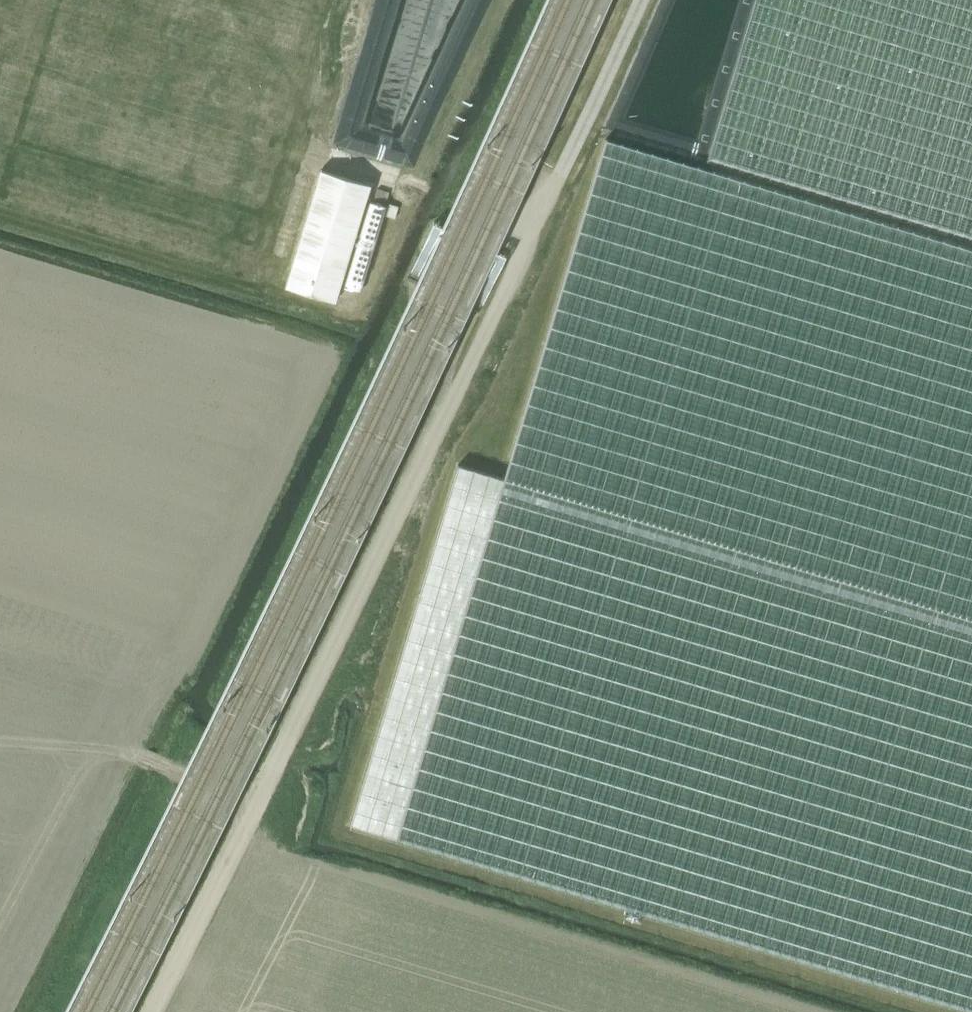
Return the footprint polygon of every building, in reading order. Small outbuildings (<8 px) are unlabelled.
[(707,156),(971,235),(971,0),(753,0),(707,156)] [(604,139),(537,363),(503,478),(457,464),(349,824),(971,1011),(971,249),(604,139)] [(320,171),(286,286),(335,301),(353,238),(369,186),(320,171)]
